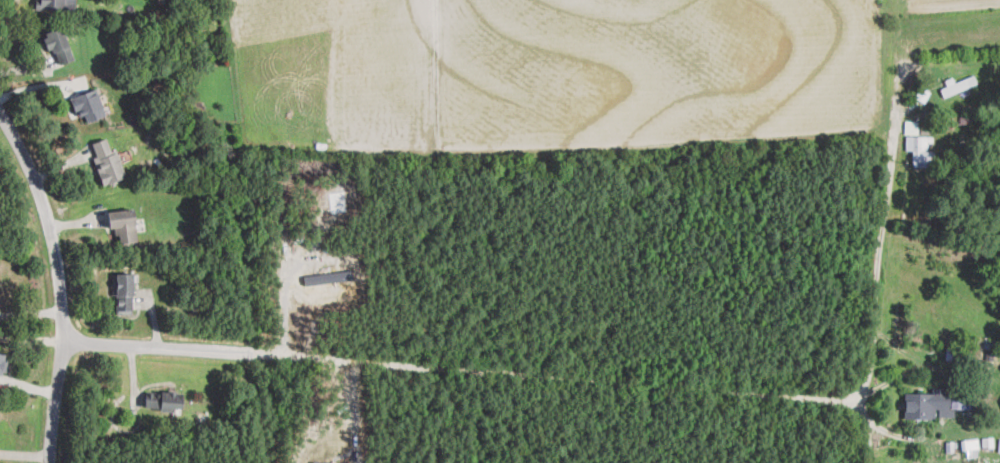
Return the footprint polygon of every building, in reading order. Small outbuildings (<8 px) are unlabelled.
[(66,0),(41,0),(41,9),(66,11),(66,0)] [(74,60),(63,26),(42,33),(48,51),(55,49),(59,64),(74,60)] [(945,79),(947,86),(940,88),(942,95),(977,85),(974,75),(954,81),(953,77),(945,79)] [(84,124),(106,115),(95,88),(73,97),(84,124)] [(918,121),(905,120),(904,134),(918,134),(918,121)] [(912,166),(934,166),(934,150),(930,150),(930,136),(906,136),(906,150),(912,150),(912,166)] [(126,177),(117,147),(111,149),(107,138),(92,143),(96,156),(93,157),(102,185),(126,177)] [(120,244),(138,242),(134,208),(108,211),(109,228),(118,227),(120,244)] [(304,275),(305,284),(353,280),(352,270),(304,275)] [(134,314),(133,272),(112,273),(112,294),(116,294),(116,314),(134,314)] [(904,418),(937,418),(937,416),(954,416),(954,408),(950,408),(950,396),(942,396),(942,387),(932,387),(932,393),(904,392),(904,418)] [(145,410),(182,411),(182,392),(146,391),(145,410)] [(974,396),(952,395),(951,408),(973,408),(974,396)] [(982,437),(982,446),(993,446),(993,436),(982,437)] [(979,448),(978,438),(961,439),(961,449),(979,448)]
